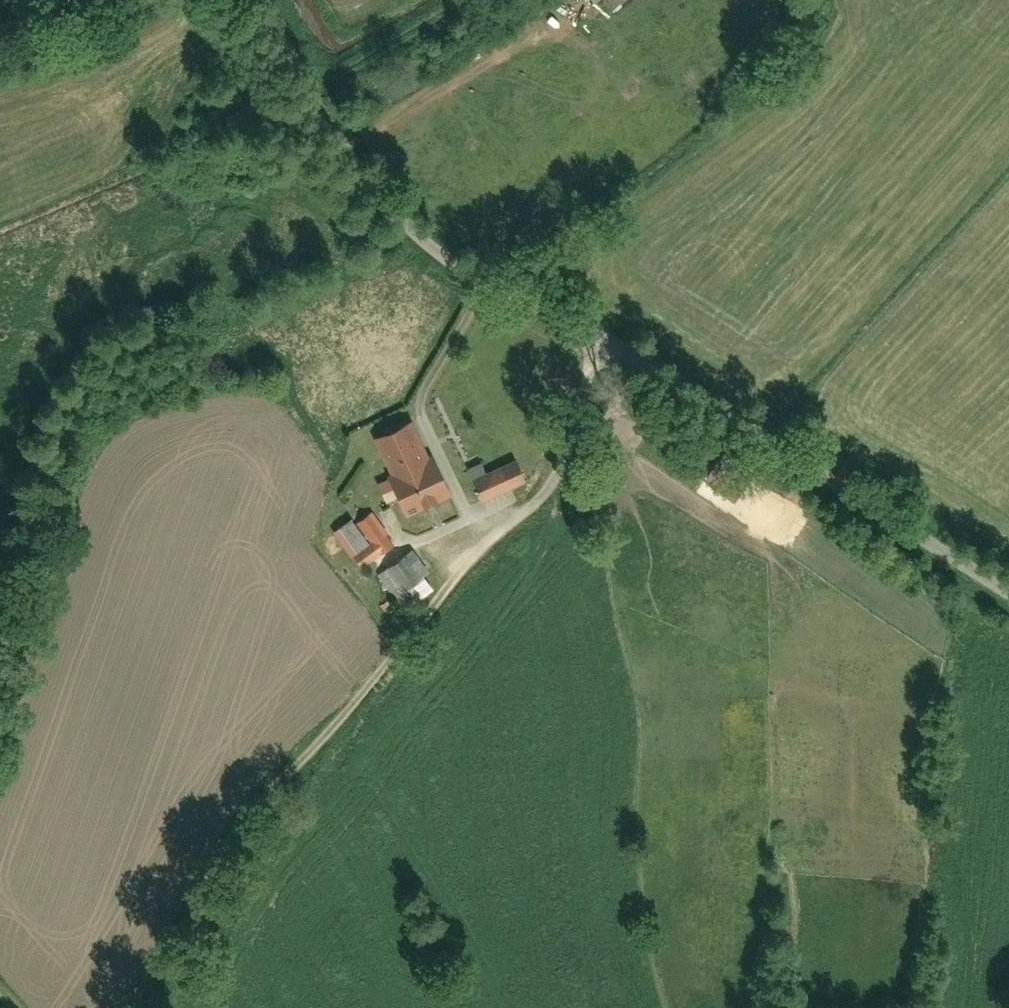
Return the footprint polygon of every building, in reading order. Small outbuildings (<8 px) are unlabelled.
[(419,421),(375,439),(408,518),(452,499),(419,421)] [(476,479),(484,501),(524,486),(517,465),(476,479)] [(357,524),(372,544),(351,560),(361,573),(396,546),(371,513),(357,524)] [(413,544),(374,579),(395,602),(434,568),(413,544)]
